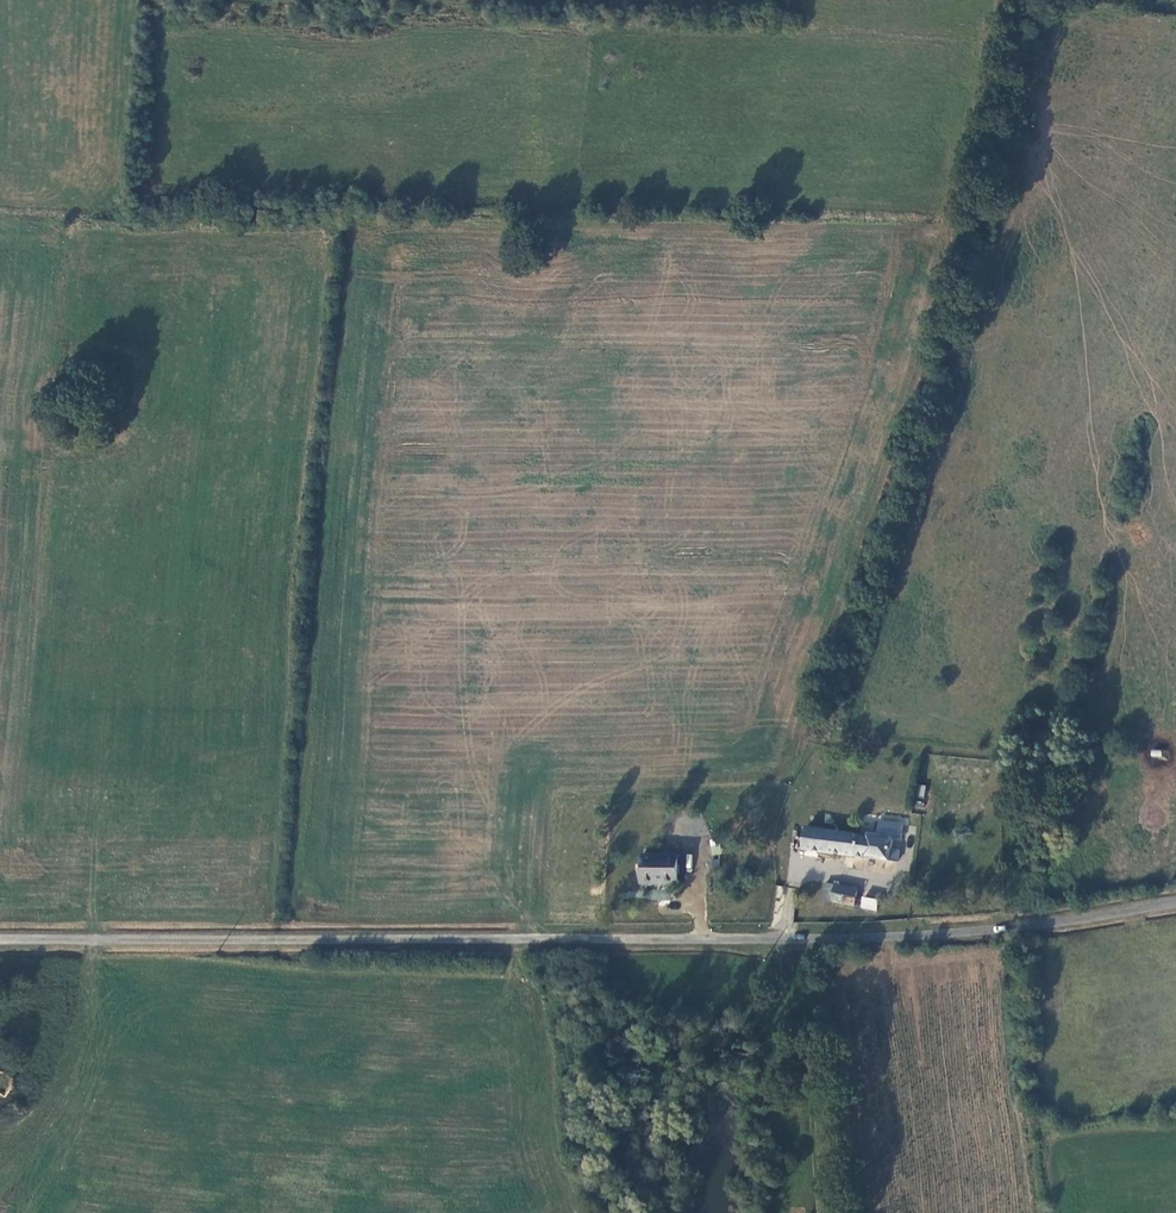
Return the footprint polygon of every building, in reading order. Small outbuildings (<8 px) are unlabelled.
[(874,839),(806,832),(804,854),(895,863),(896,854),(888,854),(889,842),(897,842),(899,825),(876,823),(874,839)] [(722,854),(718,839),(709,841),(712,856),(722,854)] [(680,865),(643,865),(643,891),(666,891),(666,894),(680,894),(680,865)] [(829,888),(827,907),(848,909),(850,891),(829,888)] [(893,904),(894,900),(895,900),(893,895),(888,894),(885,895),(884,895),(882,900),(884,904),(888,906),(893,904)] [(873,901),(858,898),(856,910),(871,913),(873,901)]
